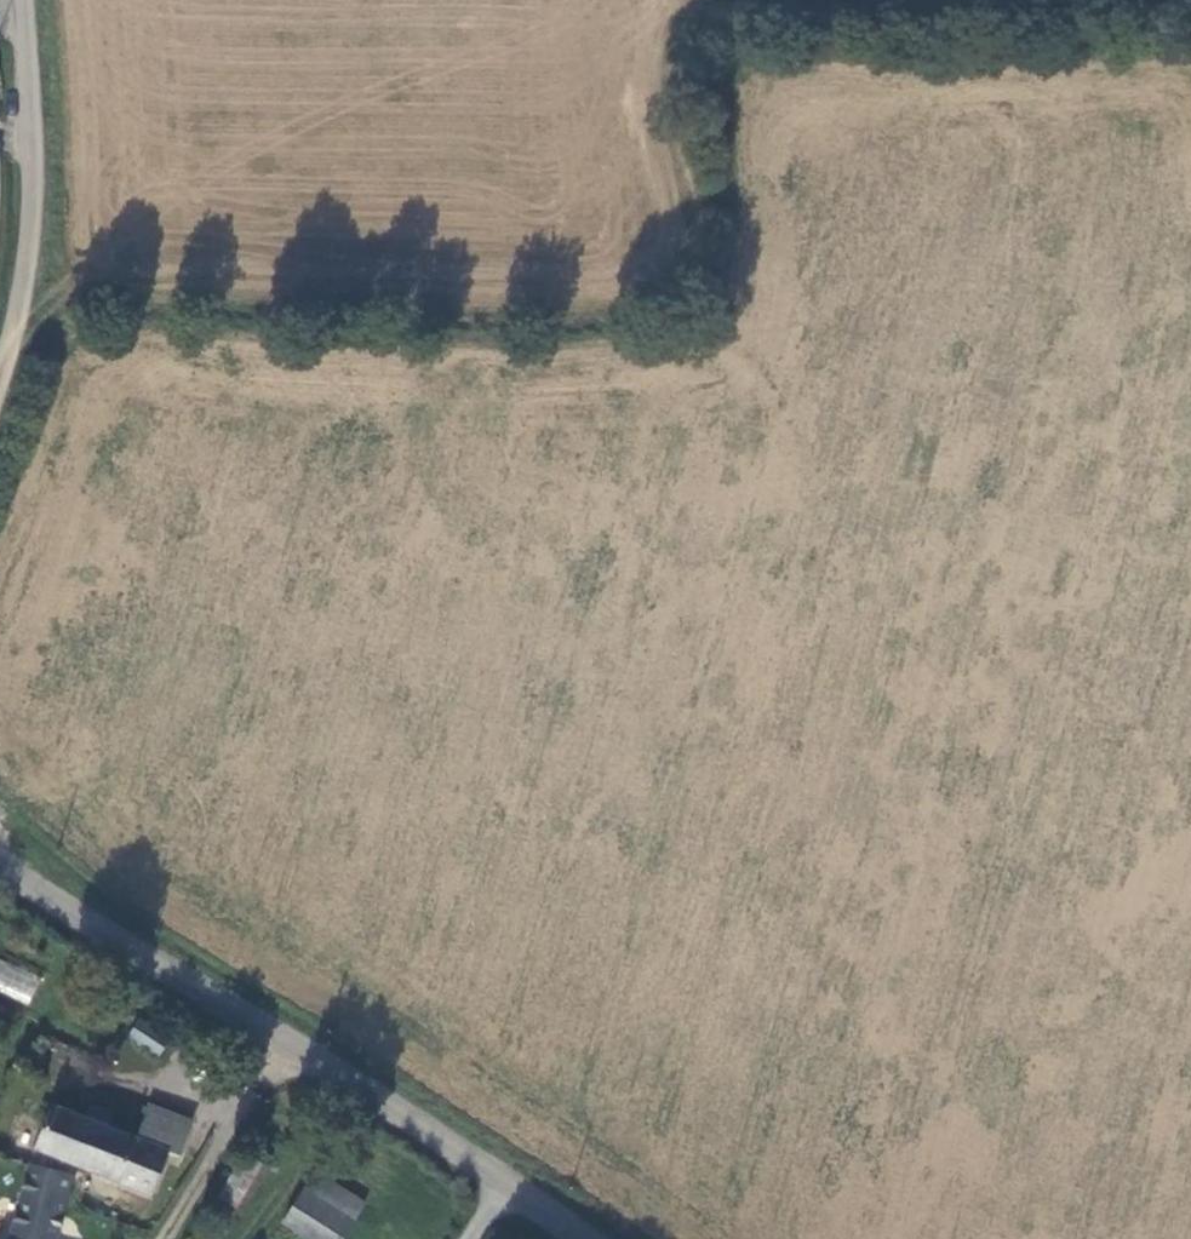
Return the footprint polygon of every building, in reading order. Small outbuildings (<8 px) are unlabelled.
[(28,1006),(41,977),(0,959),(0,993),(28,1006)] [(135,1086),(119,1127),(167,1147),(176,1151),(194,1109),(135,1086)] [(50,1101),(32,1147),(18,1198),(7,1238),(59,1238),(78,1162),(149,1190),(167,1147),(119,1127),(104,1121),(111,1106),(92,1099),(86,1114),(50,1101)] [(284,1220),(314,1238),(340,1238),(367,1198),(332,1177),(337,1169),(322,1160),(284,1220)] [(235,1167),(218,1196),(236,1206),(253,1178),(235,1167)]
